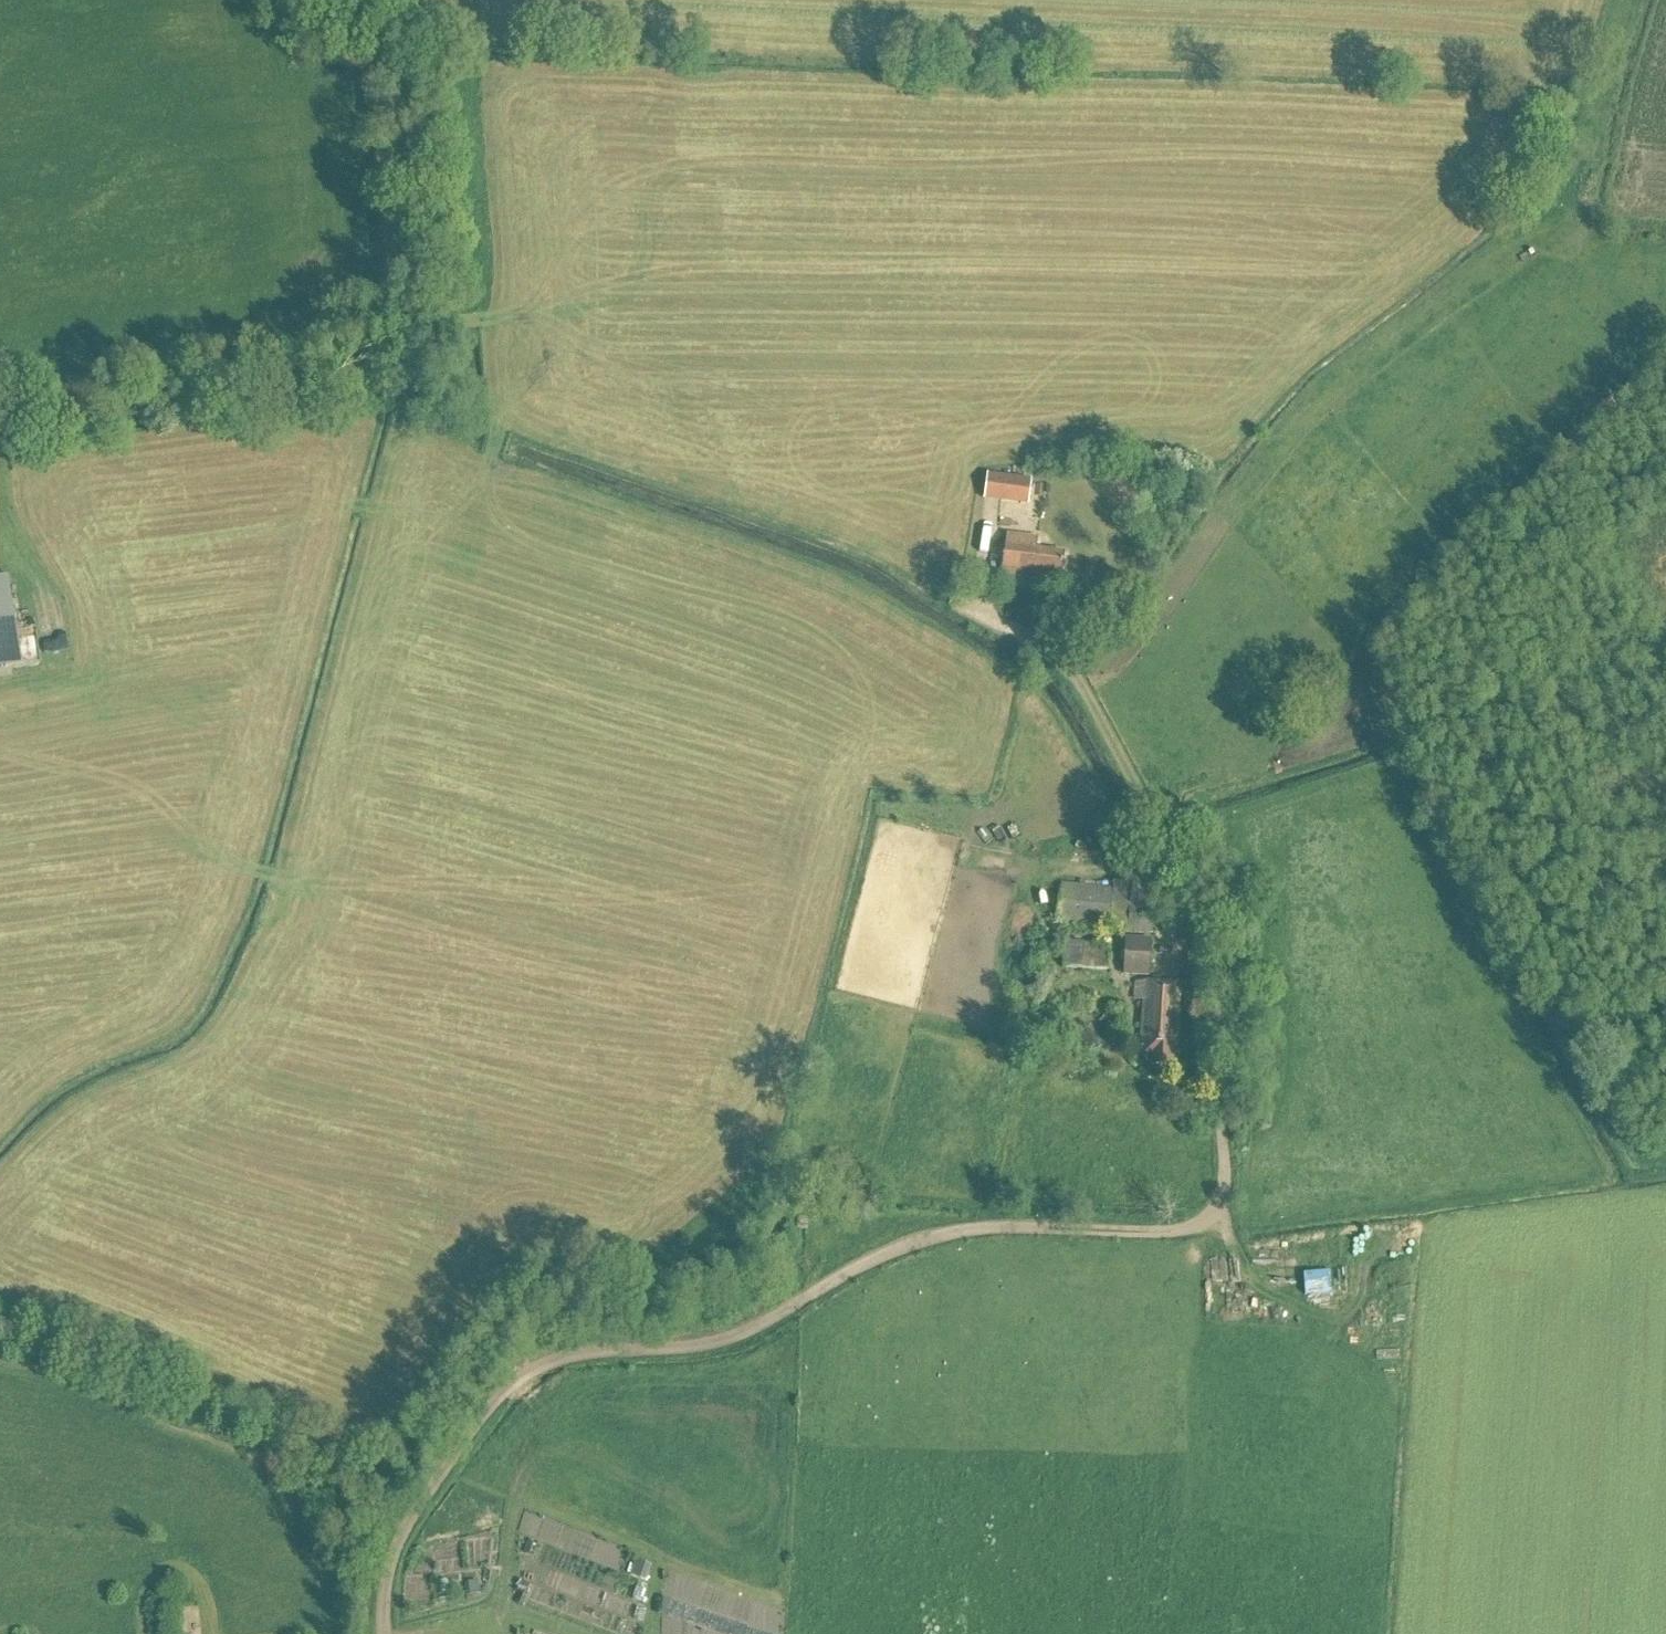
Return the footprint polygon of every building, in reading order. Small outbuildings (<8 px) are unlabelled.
[(984,501),(1028,506),(1031,480),(987,475),(984,501)] [(1063,555),(1035,552),(1036,539),(1005,535),(1000,575),(1060,582),(1063,555)] [(13,615),(7,577),(0,578),(0,669),(22,665),(13,615)] [(1112,883),(1112,889),(1061,885),(1057,927),(1109,930),(1109,932),(1169,937),(1170,880),(1132,878),(1132,885),(1112,883)] [(1149,978),(1151,941),(1124,939),(1122,977),(1149,978)] [(1065,942),(1063,968),(1108,971),(1110,946),(1065,942)] [(1174,1040),(1177,1040),(1180,985),(1135,983),(1134,1002),(1142,1002),(1139,1056),(1150,1056),(1149,1067),(1172,1068),(1174,1040)] [(1311,1293),(1338,1292),(1337,1268),(1310,1269),(1311,1293)] [(641,1577),(627,1572),(622,1584),(636,1590),(641,1577)]
